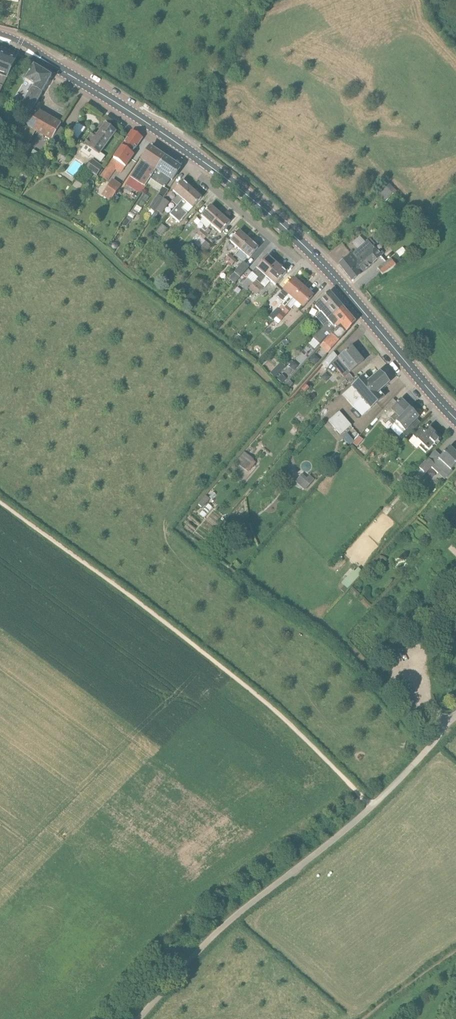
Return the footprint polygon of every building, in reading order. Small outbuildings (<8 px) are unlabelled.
[(16,61),(0,55),(0,93),(16,61)] [(24,150),(35,132),(52,141),(59,128),(61,125),(33,109),(51,77),(34,66),(25,81),(31,85),(28,91),(30,93),(22,107),(31,113),(23,126),(13,144),(24,150)] [(79,122),(72,132),(80,138),(87,127),(79,122)] [(97,136),(93,133),(84,146),(85,146),(97,154),(99,156),(115,132),(105,125),(97,136)] [(60,146),(68,132),(59,128),(52,141),(60,146)] [(142,138),(132,131),(109,165),(121,174),(125,168),(134,155),(131,154),(142,138)] [(130,177),(145,187),(151,178),(165,157),(150,147),(130,177)] [(151,178),(157,183),(171,161),(165,157),(151,178)] [(86,169),(96,177),(103,168),(92,160),(86,169)] [(165,188),(170,180),(171,181),(181,168),(171,161),(157,183),(165,188)] [(43,162),(40,167),(46,171),(49,166),(43,162)] [(121,186),(113,179),(101,196),(110,202),(121,186)] [(172,202),(177,207),(183,199),(191,189),(182,181),(174,191),(178,195),(172,202)] [(390,199),(395,192),(390,187),(387,190),(383,186),(380,189),(390,199)] [(183,199),(177,207),(171,215),(180,223),(188,214),(187,214),(193,208),(201,198),(191,189),(183,199)] [(163,198),(158,195),(149,209),(150,210),(154,213),(163,198)] [(163,198),(154,213),(151,218),(154,220),(159,213),(161,214),(169,202),(163,198)] [(211,224),(220,214),(210,206),(202,216),(211,224)] [(211,224),(211,225),(221,233),(230,223),(220,214),(211,224)] [(161,237),(171,223),(166,219),(156,233),(161,237)] [(193,239),(197,242),(208,229),(209,228),(206,225),(193,239)] [(211,231),(208,229),(197,242),(195,244),(205,254),(211,247),(204,240),(211,231)] [(229,242),(240,251),(249,240),(239,231),(229,242)] [(249,259),(258,248),(249,240),(240,251),(249,259)] [(364,273),(356,264),(373,249),(367,241),(350,256),(339,264),(353,282),(364,273)] [(373,249),(356,264),(364,273),(381,258),(373,249)] [(267,256),(256,268),(265,277),(277,265),(267,256)] [(377,269),(382,276),(395,267),(391,260),(377,269)] [(275,286),(286,273),(277,265),(265,277),(275,286)] [(229,281),(235,285),(239,280),(234,275),(229,281)] [(303,288),(293,279),(282,289),(293,299),(303,288)] [(252,292),(259,285),(255,281),(248,289),(252,292)] [(263,287),(259,285),(252,292),(256,296),(263,287)] [(303,307),(313,296),(303,288),(293,299),(303,307)] [(314,306),(320,313),(315,318),(324,327),(342,308),(329,293),(314,306)] [(278,308),(281,311),(286,306),(282,302),(278,308)] [(281,311),(286,315),(291,310),(287,306),(281,311)] [(349,316),(342,308),(324,327),(313,339),(319,344),(325,338),(323,335),(326,332),(330,335),(330,336),(333,333),(336,330),(349,316)] [(286,315),(281,311),(276,317),(280,321),(286,315)] [(327,354),(355,323),(355,322),(349,316),(336,330),(333,333),(330,336),(330,335),(319,347),(327,354)] [(343,377),(351,371),(352,372),(363,362),(352,348),(338,359),(333,352),(322,365),(326,369),(330,364),(336,369),(343,377)] [(369,381),(365,376),(343,395),(362,417),(384,397),(379,392),(389,383),(387,382),(387,380),(385,378),(384,378),(379,373),(369,381)] [(282,375),(277,380),(281,384),(286,379),(282,375)] [(394,425),(409,408),(410,409),(411,407),(410,407),(406,403),(405,404),(400,400),(395,404),(392,401),(379,415),(382,418),(387,423),(389,420),(394,425)] [(403,434),(419,417),(410,409),(409,408),(394,425),(403,434)] [(328,421),(340,435),(351,426),(339,412),(328,421)] [(426,454),(434,445),(438,441),(434,437),(436,434),(429,427),(425,431),(421,428),(412,436),(421,445),(419,447),(426,454)] [(351,444),(355,440),(348,433),(344,438),(351,444)] [(359,437),(353,443),(357,447),(363,440),(359,437)] [(389,457),(396,449),(391,445),(384,453),(389,457)] [(431,468),(437,474),(440,471),(447,477),(454,470),(452,468),(455,464),(455,453),(449,447),(433,464),(428,458),(418,468),(425,474),(431,468)] [(254,460),(245,452),(236,463),(248,473),(255,463),(253,461),(254,460)] [(295,482),(304,490),(314,480),(309,476),(307,478),(302,474),(295,482)] [(407,478),(402,474),(398,480),(402,483),(407,478)] [(207,509),(213,498),(206,494),(200,505),(207,509)] [(359,576),(353,570),(341,583),(347,589),(359,576)]
